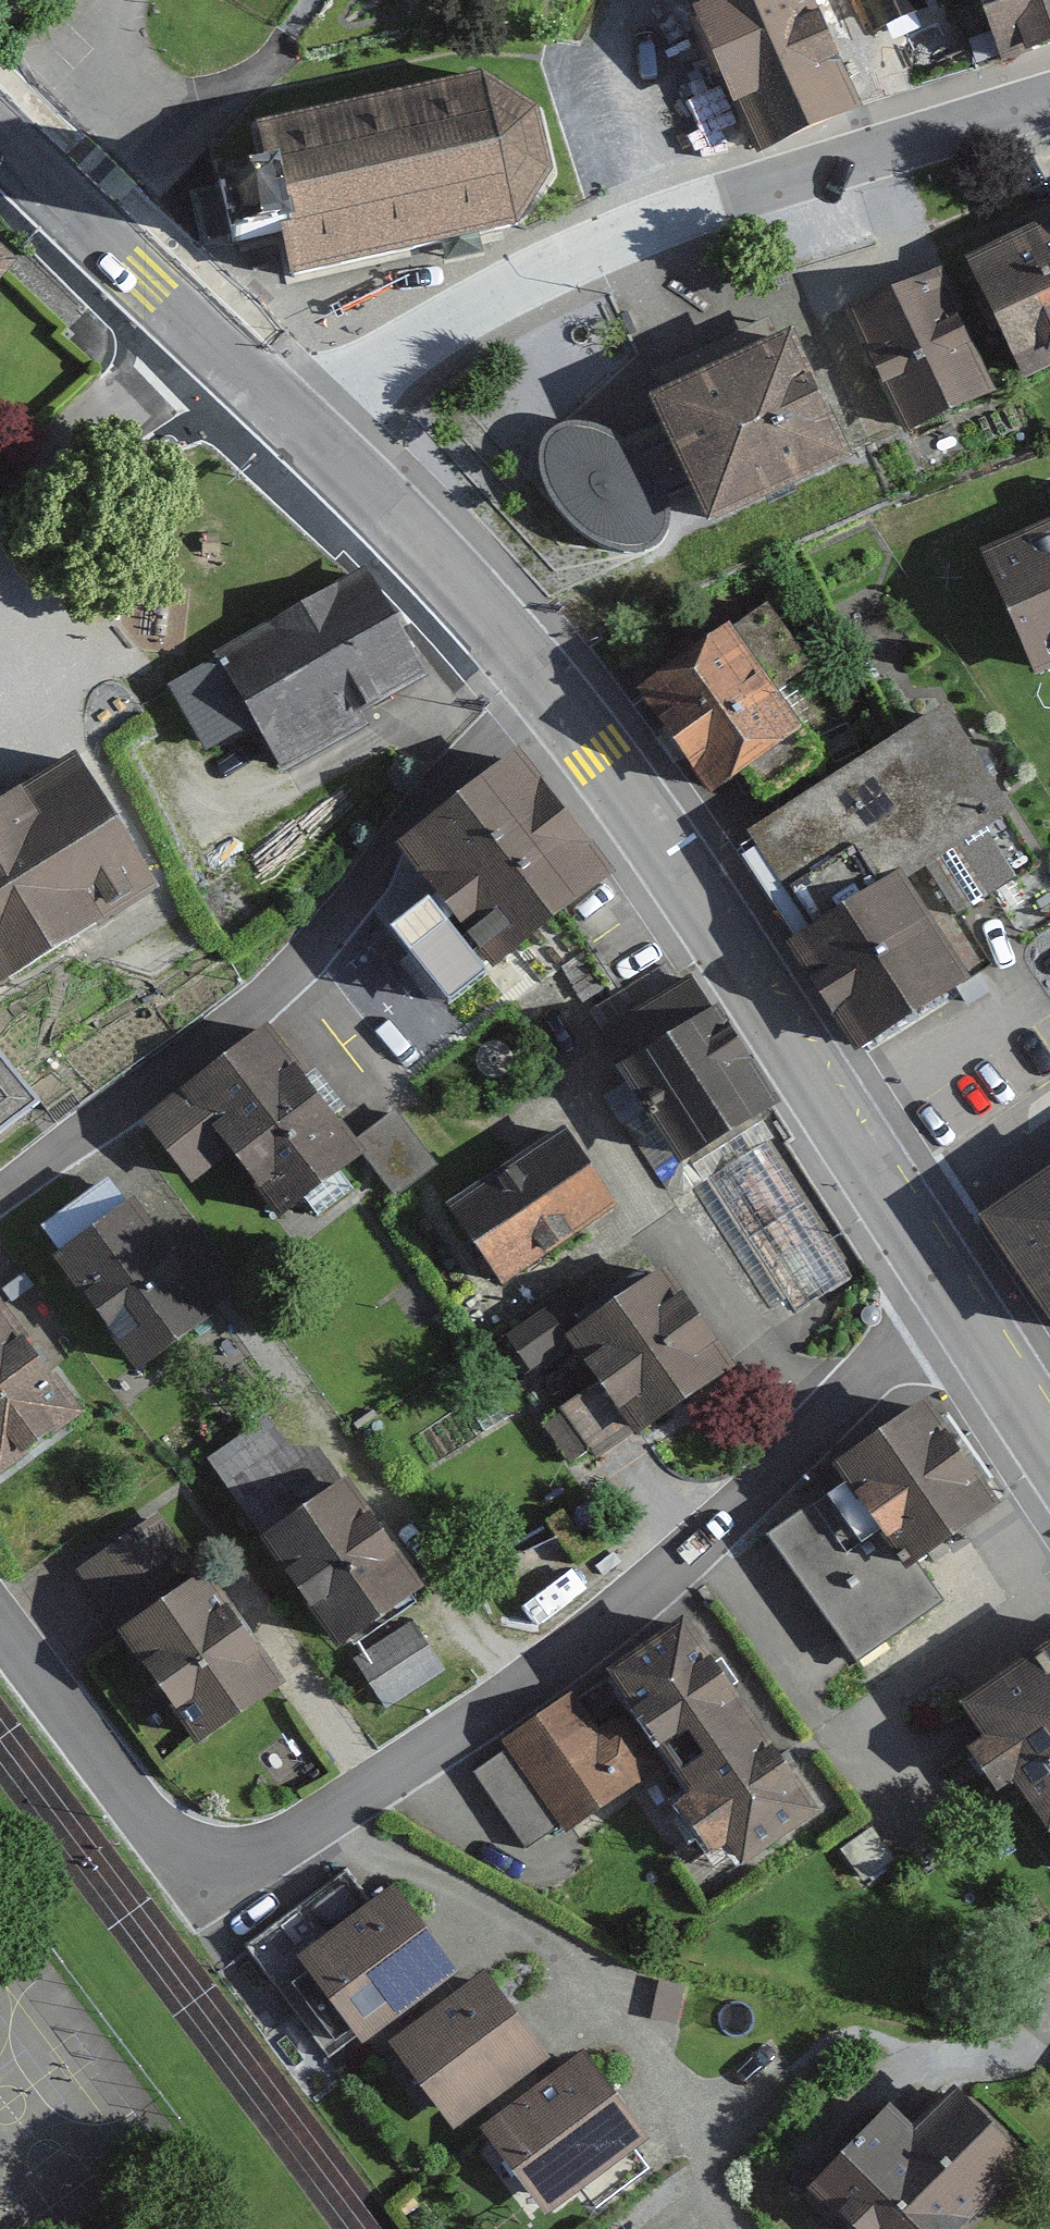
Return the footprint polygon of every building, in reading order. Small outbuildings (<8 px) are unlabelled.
[(743,142),(853,103),(805,0),(672,0),(743,142)] [(989,68),(1049,46),(1049,0),(965,0),(989,68)] [(274,230),(284,275),(510,224),(543,176),(528,107),(477,76),(251,127),(262,176),(216,186),(228,240),(274,230)] [(966,268),(1018,384),(1049,370),(1049,231),(966,268)] [(938,278),(839,320),(892,442),(991,399),(938,278)] [(788,329),(642,391),(698,521),(843,460),(788,329)] [(599,420),(581,417),(558,419),(544,434),(539,465),(562,511),(583,529),(606,544),(635,546),(661,536),(673,516),(665,474),(643,449),(617,431),(599,420)] [(978,552),(1032,680),(1049,673),(1049,523),(978,552)] [(357,572),(158,684),(192,745),(247,714),(281,774),(365,727),(347,694),(407,660),(357,572)] [(725,631),(635,687),(706,799),(795,743),(725,631)] [(943,709),(726,829),(871,1049),(965,991),(929,927),(1033,870),(943,709)] [(0,804),(0,985),(148,894),(67,763),(0,804)] [(515,763),(402,854),(446,909),(372,968),(421,1028),(608,879),(515,763)] [(683,978),(590,1043),(677,1168),(752,1113),(770,1103),(683,978)] [(268,1023),(136,1121),(187,1189),(231,1156),(274,1215),(362,1150),(268,1023)] [(752,1113),(677,1168),(661,1179),(796,1364),(860,1318),(843,1295),(871,1275),(752,1113)] [(560,1131),(438,1215),(495,1298),(617,1214),(560,1131)] [(976,1214),(1049,1327),(1049,1166),(976,1214)] [(113,1175),(33,1231),(125,1361),(205,1305),(113,1175)] [(724,1365),(652,1272),(590,1319),(572,1296),(505,1347),(594,1464),(724,1365)] [(76,1412),(0,1315),(0,1472),(76,1412)] [(833,1499),(771,1539),(852,1663),(943,1603),(912,1555),(989,1504),(920,1399),(814,1469),(833,1499)] [(274,1420),(210,1469),(345,1649),(421,1593),(321,1452),(287,1446),(274,1420)] [(164,1515),(71,1577),(188,1750),(281,1688),(164,1515)] [(682,1625),(479,1765),(535,1846),(638,1775),(709,1878),(810,1809),(682,1625)] [(412,1629),(354,1666),(384,1712),(442,1676),(412,1629)] [(947,1705),(1030,1835),(1049,1822),(1049,1639),(947,1705)] [(385,1889),(288,1965),(355,2051),(453,1974),(385,1889)] [(482,1976),(379,2055),(442,2137),(545,2059),(482,1976)] [(577,2055),(474,2133),(542,2221),(644,2144),(577,2055)] [(878,2119),(806,2192),(844,2228),(978,2228),(1036,2170),(951,2088),(901,2140),(878,2119)]
